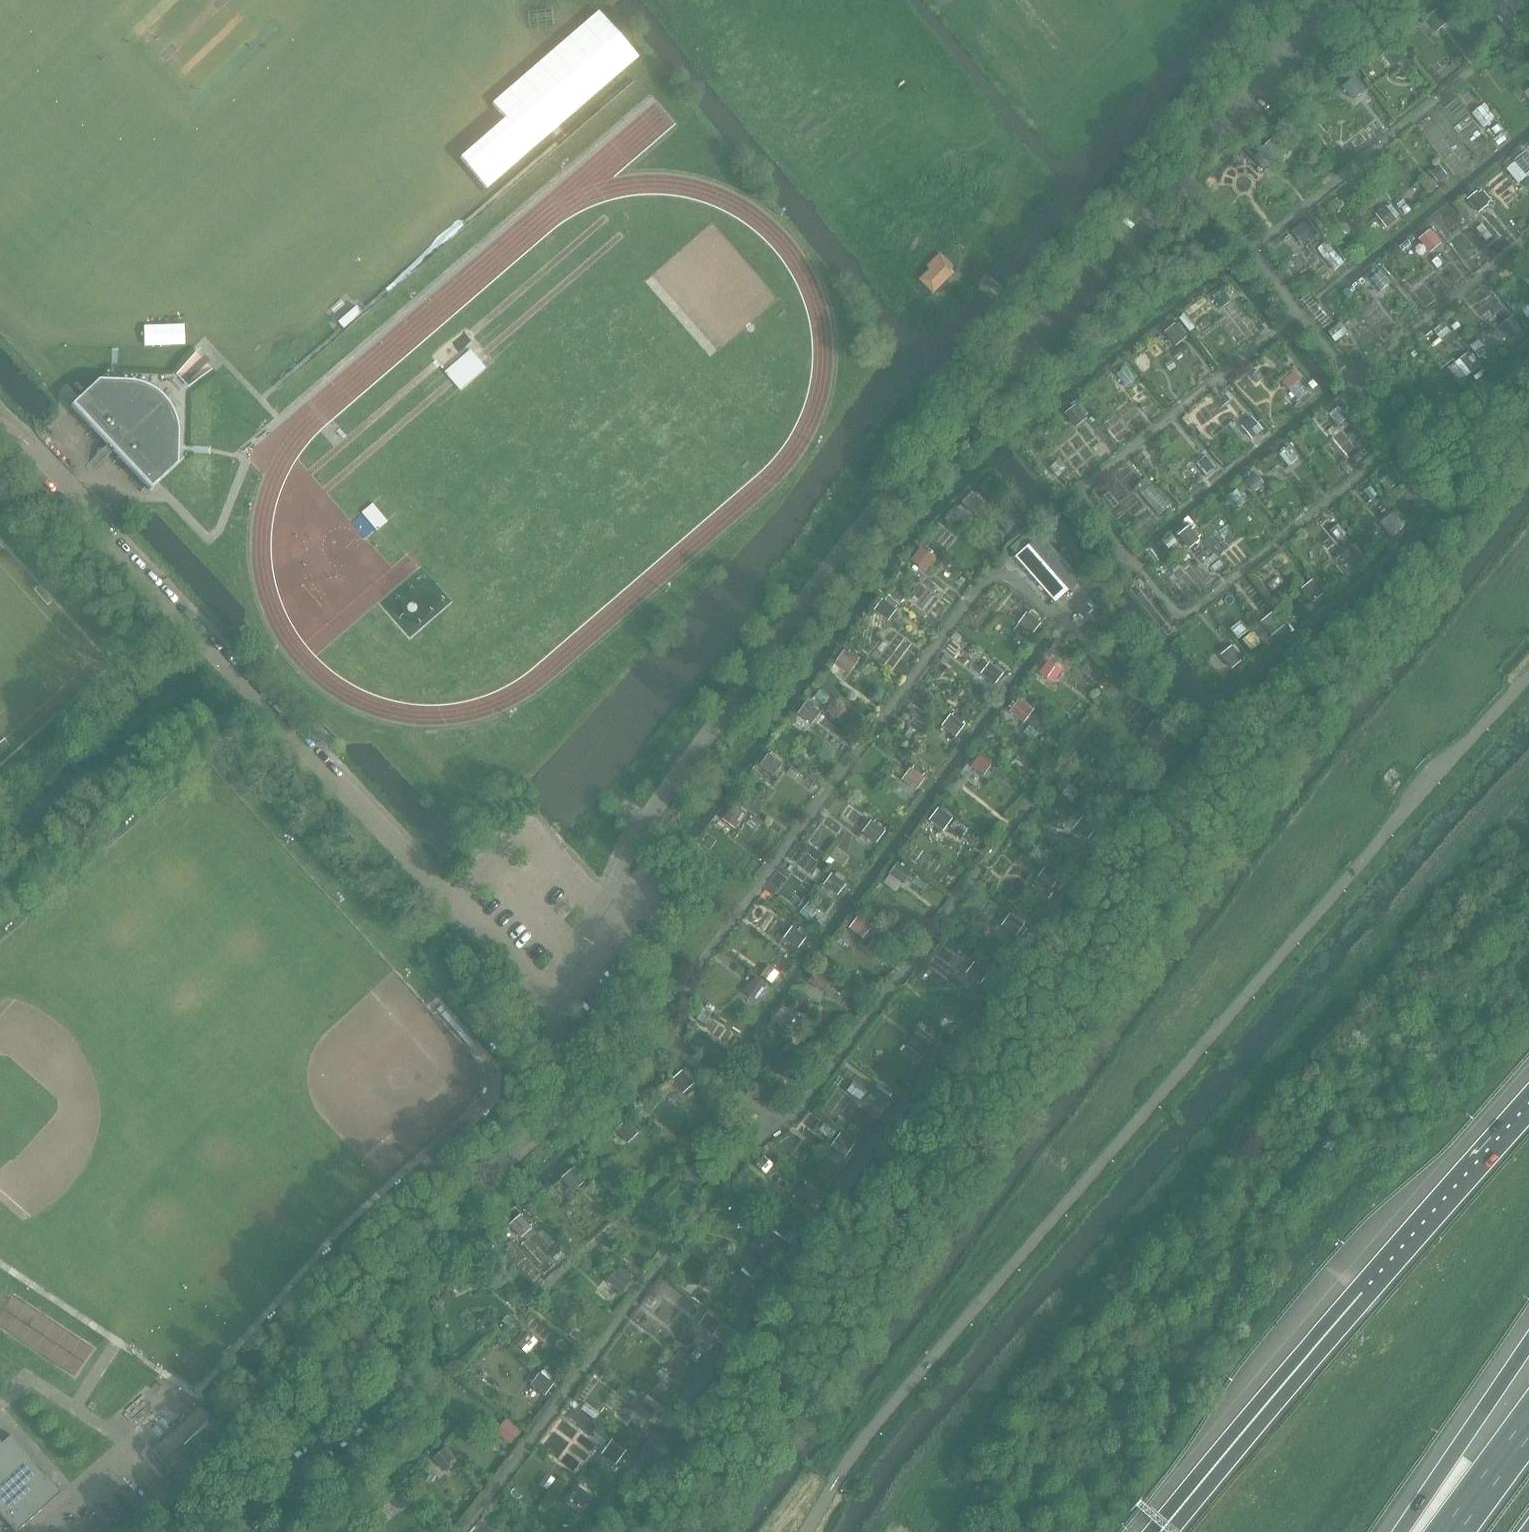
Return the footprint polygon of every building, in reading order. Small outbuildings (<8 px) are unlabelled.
[(505,118),(460,158),(467,166),(486,188),(638,57),(598,11),(503,93),(492,103),(505,118)] [(1431,44),(1445,31),(1432,17),(1418,31),(1431,44)] [(1368,95),(1355,79),(1333,97),(1346,113),(1368,95)] [(1383,248),(1410,223),(1394,206),(1367,231),(1383,248)] [(1423,272),(1450,247),(1434,229),(1407,254),(1423,272)] [(1172,357),(1194,336),(1179,319),(1156,340),(1172,357)] [(1461,394),(1484,373),(1469,357),(1446,378),(1461,394)] [(81,397),(71,406),(108,445),(113,451),(150,490),(160,481),(167,474),(186,456),(188,393),(188,388),(175,374),(107,372),(88,390),(81,397)] [(1288,421),(1311,400),(1296,384),(1273,405),(1288,421)] [(1075,404),(1064,413),(1075,426),(1086,417),(1084,415),(1076,406),(1075,404)] [(1379,451),(1368,436),(1355,446),(1366,461),(1379,451)] [(1283,480),(1306,459),(1290,442),(1268,464),(1283,480)] [(1196,496),(1219,475),(1204,458),(1181,480),(1196,496)] [(1395,511),(1381,522),(1392,536),(1406,525),(1395,511)] [(1182,563),(1205,542),(1190,526),(1167,547),(1182,563)] [(1078,580),(1039,535),(1015,557),(1054,601),(1078,580)] [(1354,544),(1341,555),(1353,569),(1366,558),(1354,544)] [(1301,618),(1324,597),(1309,580),(1286,602),(1301,618)] [(905,613),(882,598),(863,625),(886,640),(905,613)] [(1271,612),(1260,622),(1271,636),(1283,626),(1271,612)] [(1232,646),(1220,655),(1231,669),(1243,660),(1232,646)] [(1048,659),(1039,671),(1054,682),(1063,669),(1048,659)] [(988,662),(980,673),(994,684),(1002,673),(988,662)] [(805,702),(796,714),(811,724),(819,712),(805,702)] [(1154,720),(1145,732),(1159,743),(1168,731),(1154,720)] [(979,791),(996,768),(977,754),(960,777),(979,791)] [(910,768),(901,779),(914,790),(923,779),(910,768)] [(758,818),(735,803),(717,831),(740,846),(758,818)] [(900,896),(917,873),(898,859),(881,882),(900,896)] [(831,873),(821,886),(836,896),(845,883),(831,873)] [(1012,954),(1030,930),(1010,916),(993,940),(1012,954)] [(817,1009),(834,985),(814,972),(797,995),(817,1009)] [(756,1021),(773,997),(754,983),(736,1007),(756,1021)] [(682,1072),(671,1081),(683,1094),(694,1085),(682,1072)] [(840,1178),(857,1155),(838,1141),(821,1164),(840,1178)] [(571,1169),(560,1179),(572,1192),(583,1182),(571,1169)] [(803,1184),(793,1196),(807,1207),(816,1195),(803,1184)] [(520,1214),(509,1224),(521,1238),(532,1228),(520,1214)] [(771,1268),(788,1244),(769,1230),(751,1254),(771,1268)] [(738,1270),(730,1281),(744,1292),(752,1281),(738,1270)] [(615,1271),(606,1282),(622,1293),(630,1281),(615,1271)] [(706,1313),(698,1325),(712,1335),(720,1324),(706,1313)] [(578,1365),(594,1345),(574,1330),(558,1350),(578,1365)] [(674,1356),(665,1367),(679,1378),(688,1367),(674,1356)] [(544,1411),(558,1392),(538,1377),(524,1396),(544,1411)] [(638,1440),(659,1413),(641,1399),(620,1426),(638,1440)] [(504,1420),(494,1433),(510,1445),(519,1432),(504,1420)] [(11,1435),(2,1443),(0,1441),(0,1514),(16,1531),(62,1492),(11,1435)] [(457,1469),(441,1452),(420,1472),(436,1489),(457,1469)] [(581,1525),(598,1503),(578,1487),(560,1510),(581,1525)] [(411,1511),(395,1493),(374,1514),(390,1531),(411,1511)]
